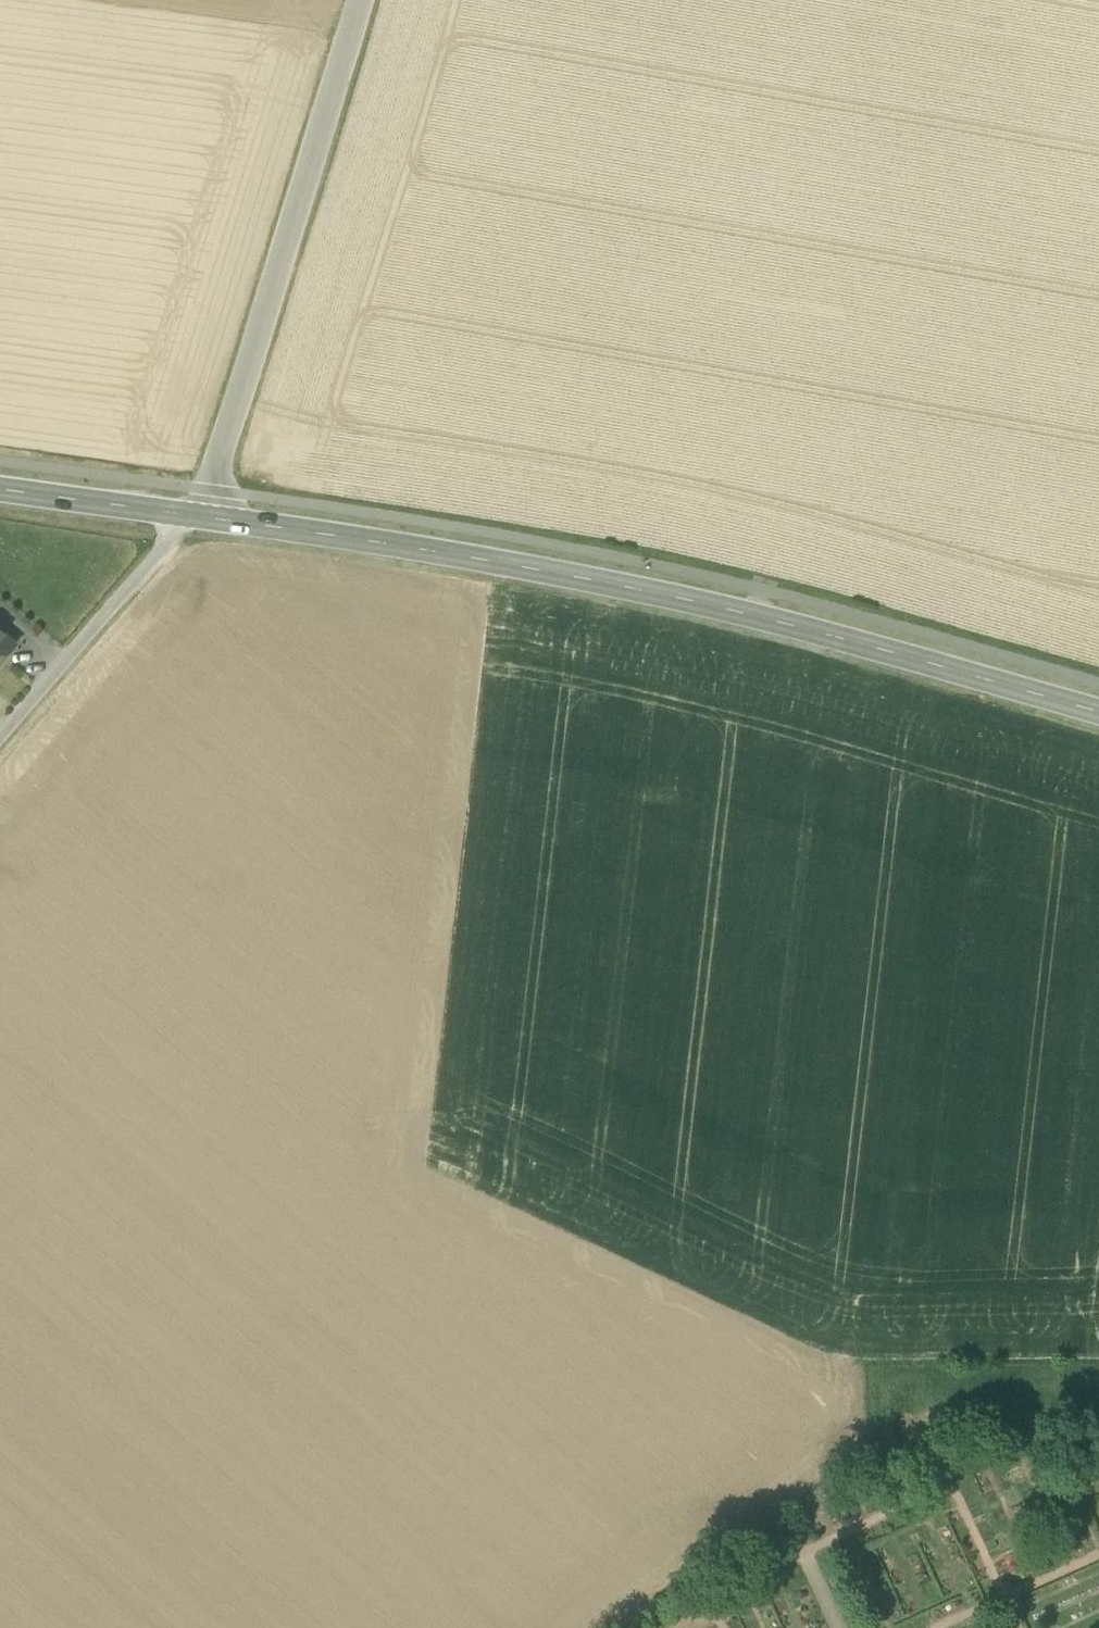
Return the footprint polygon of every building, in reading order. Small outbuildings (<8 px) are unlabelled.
[(15,647),(0,633),(0,665),(15,647)]
